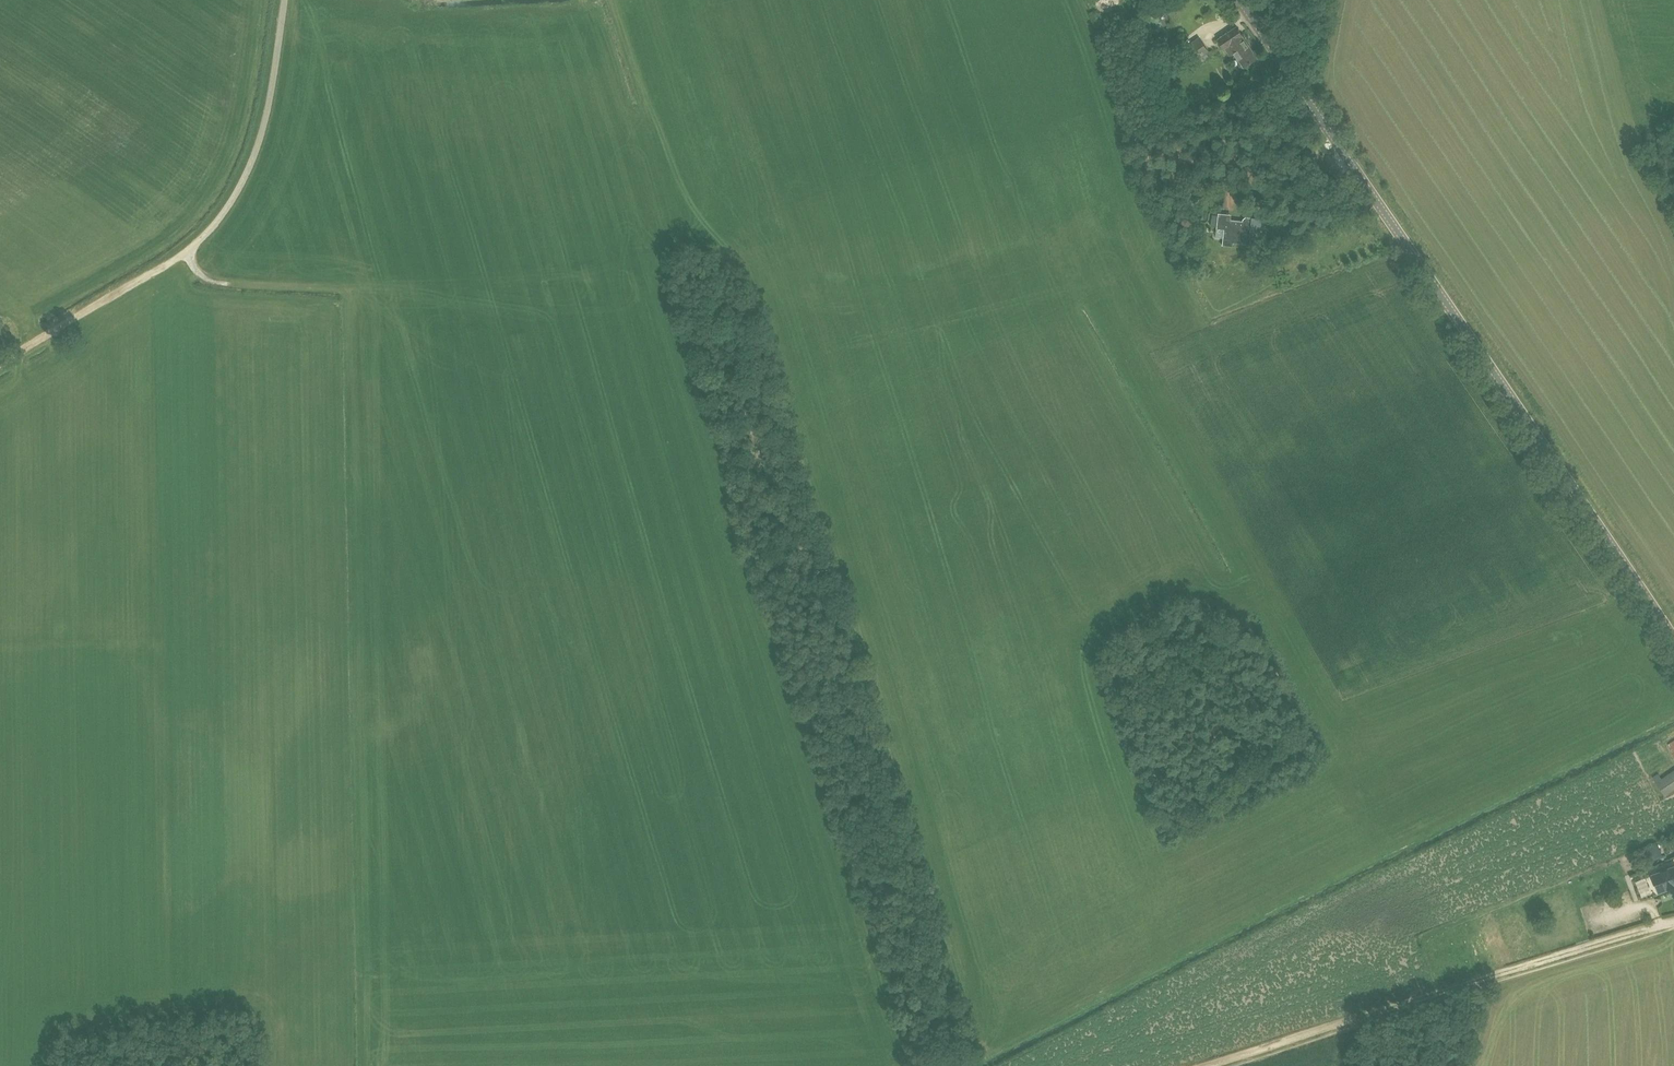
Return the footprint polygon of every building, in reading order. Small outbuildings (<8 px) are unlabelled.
[(1257,57),(1242,35),(1236,26),(1218,38),(1224,48),(1224,47),(1230,55),(1234,53),(1243,66),(1257,57)] [(1198,38),(1184,46),(1193,60),(1207,51),(1198,38)] [(1171,48),(1158,57),(1167,72),(1181,63),(1171,48)] [(1216,228),(1224,228),(1223,245),(1232,246),(1233,242),(1250,244),(1251,235),(1265,237),(1266,230),(1263,230),(1264,217),(1246,215),(1244,217),(1243,219),(1226,217),(1226,214),(1218,214),(1216,228)] [(1665,795),(1673,789),(1673,769),(1661,777),(1658,773),(1652,777),(1665,795)] [(1657,844),(1645,849),(1650,860),(1662,855),(1657,844)] [(1658,890),(1673,883),(1673,867),(1652,875),(1658,890)]
